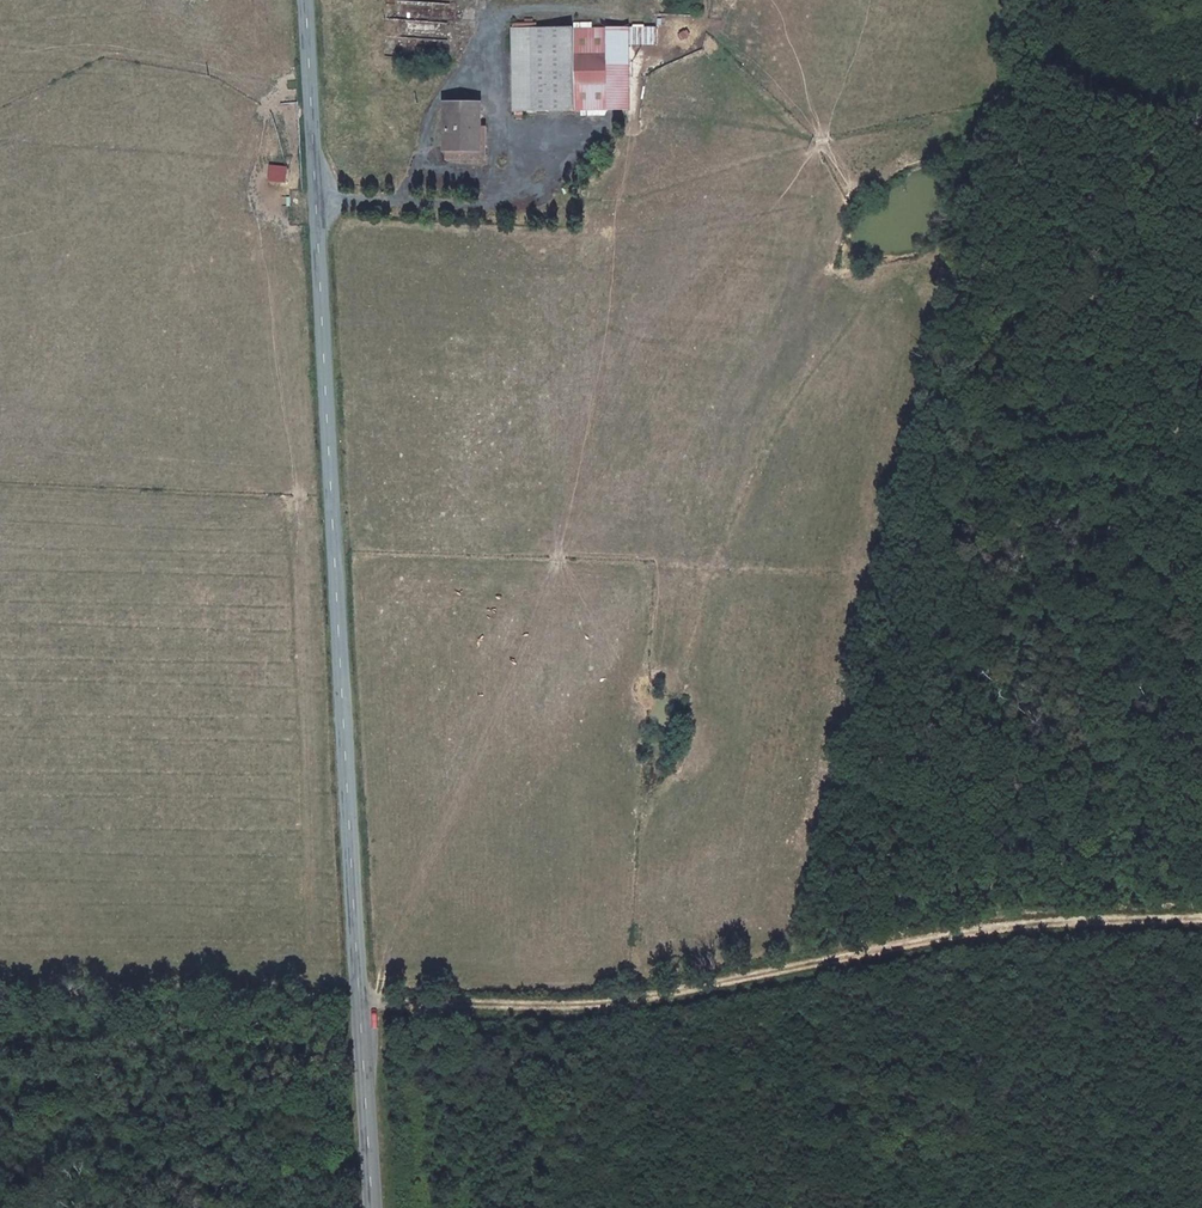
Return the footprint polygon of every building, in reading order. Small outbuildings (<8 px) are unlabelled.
[(656,44),(656,25),(631,26),(632,45),(656,44)] [(623,119),(624,46),(624,41),(504,40),(503,116),(623,119)] [(477,137),(468,137),(467,111),(437,111),(437,167),(477,168),(477,137)]
